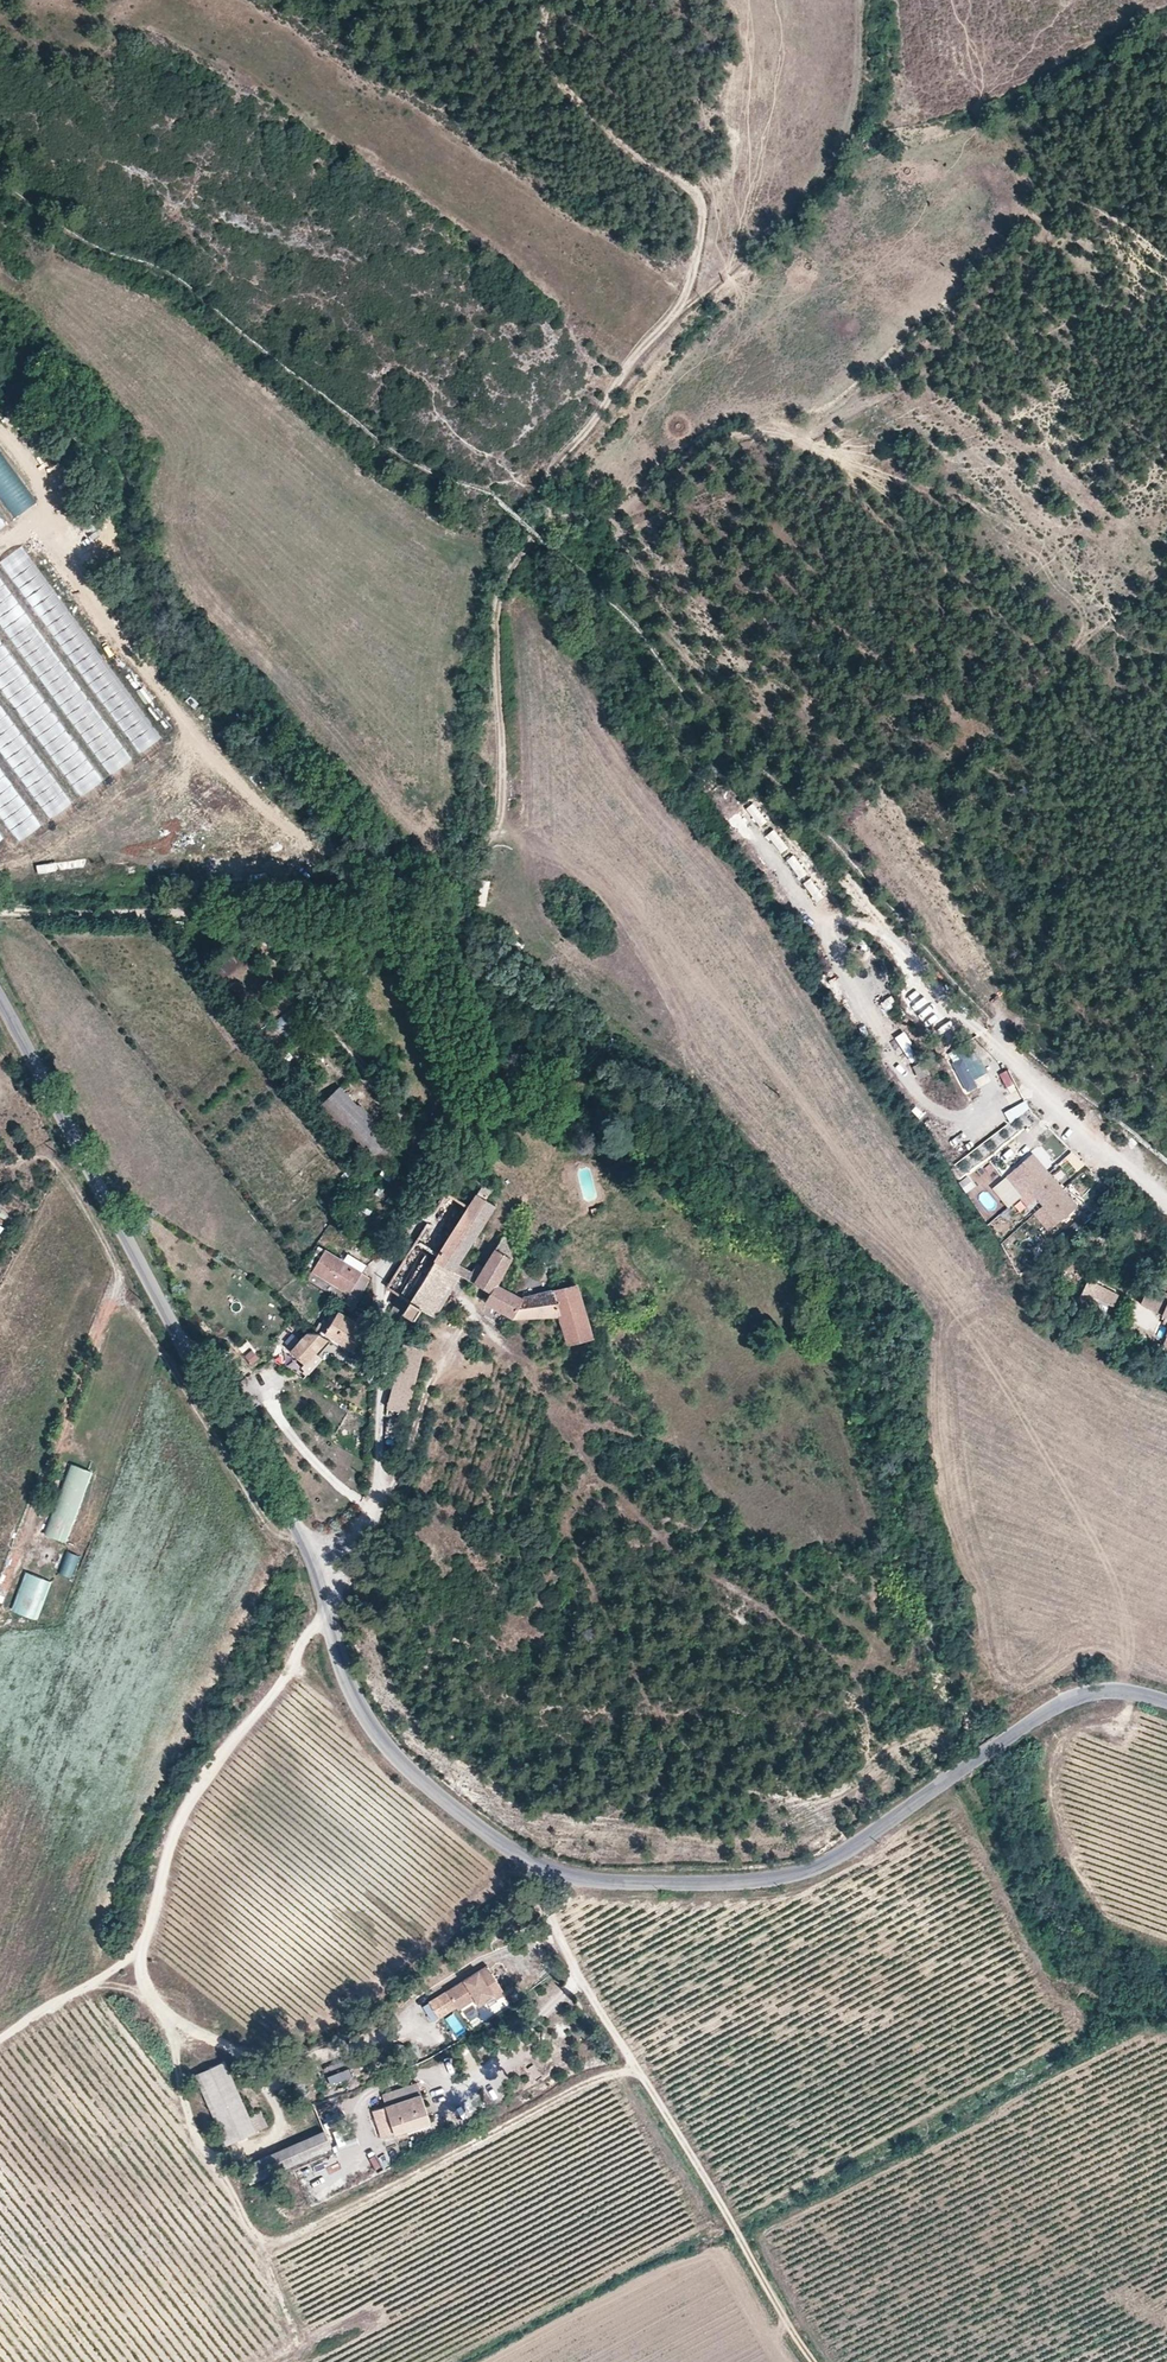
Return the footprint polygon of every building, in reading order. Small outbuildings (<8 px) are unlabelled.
[(11,521),(35,506),(0,451),(0,503),(11,521)] [(158,740),(24,542),(1,557),(135,755),(158,740)] [(0,571),(0,619),(61,713),(83,699),(0,571)] [(71,601),(79,597),(69,574),(61,578),(71,601)] [(7,643),(0,648),(0,682),(75,797),(98,783),(7,643)] [(120,673),(128,668),(115,646),(107,651),(120,673)] [(47,820),(69,805),(0,705),(0,752),(47,820)] [(108,740),(93,752),(111,775),(132,758),(108,727),(102,732),(108,740)] [(16,842),(38,827),(0,772),(0,819),(16,842)] [(254,773),(247,777),(254,790),(262,786),(254,773)] [(475,903),(484,905),(491,880),(481,877),(475,903)] [(287,912),(307,913),(307,900),(288,899),(287,912)] [(280,1033),(297,1028),(293,1012),(276,1017),(280,1033)] [(894,1036),(911,1064),(921,1058),(904,1030),(894,1036)] [(965,1091),(988,1080),(973,1049),(950,1060),(965,1091)] [(919,1078),(927,1073),(919,1062),(911,1067),(919,1078)] [(998,1072),(1006,1090),(1015,1086),(1008,1068),(998,1072)] [(390,1136),(360,1104),(358,1106),(338,1085),(316,1107),(365,1158),(369,1154),(376,1160),(377,1159),(380,1163),(397,1147),(388,1138),(390,1136)] [(1048,1229),(1077,1205),(1032,1152),(1005,1175),(1021,1194),(1019,1196),(1026,1205),(1036,1197),(1042,1204),(1032,1212),(1048,1229)] [(954,1163),(963,1173),(972,1166),(964,1155),(954,1163)] [(405,1182),(383,1168),(379,1175),(401,1189),(405,1182)] [(958,1180),(965,1190),(973,1185),(967,1174),(958,1180)] [(1021,1194),(1005,1175),(992,1187),(1008,1206),(1019,1196),(1021,1194)] [(441,1243),(456,1219),(467,1202),(445,1188),(413,1239),(435,1253),(441,1243)] [(458,1270),(463,1263),(456,1260),(494,1201),(475,1189),(467,1202),(456,1219),(441,1243),(435,1253),(433,1256),(408,1298),(398,1314),(397,1316),(398,1318),(407,1325),(419,1305),(432,1313),(458,1270)] [(1108,1221),(1104,1226),(1110,1231),(1114,1226),(1108,1221)] [(591,1333),(576,1281),(521,1294),(495,1281),(510,1253),(502,1233),(482,1264),(475,1260),(471,1268),(466,1275),(489,1289),(484,1298),(512,1313),(557,1311),(566,1340),(591,1333)] [(408,1298),(433,1256),(435,1253),(413,1239),(385,1283),(398,1292),(408,1298)] [(311,1269),(324,1248),(318,1244),(305,1265),(311,1269)] [(352,1306),(371,1275),(362,1270),(340,1257),(324,1248),(311,1269),(351,1293),(346,1302),(352,1306)] [(366,1263),(344,1250),(340,1257),(362,1270),(366,1263)] [(466,1275),(471,1268),(463,1263),(458,1270),(466,1275)] [(1120,1297),(1091,1281),(1079,1302),(1094,1310),(1100,1299),(1114,1307),(1120,1297)] [(1151,1287),(1142,1306),(1166,1318),(1163,1325),(1166,1327),(1166,1295),(1151,1287)] [(398,1314),(408,1298),(398,1292),(392,1302),(388,1307),(398,1314)] [(372,1339),(375,1328),(375,1324),(370,1317),(360,1312),(356,1321),(337,1309),(322,1335),(326,1338),(330,1340),(354,1355),(357,1350),(353,1348),(361,1334),(372,1339)] [(319,1331),(324,1323),(319,1321),(315,1328),(319,1331)] [(315,1350),(326,1338),(322,1335),(318,1332),(317,1331),(305,1331),(289,1350),(304,1363),(302,1365),(308,1371),(321,1355),(318,1353),(315,1350)] [(318,1353),(330,1340),(326,1338),(315,1350),(318,1353)] [(406,1412),(422,1348),(402,1343),(386,1407),(398,1410),(406,1412)] [(251,1347),(243,1356),(252,1364),(260,1355),(251,1347)] [(404,1419),(406,1412),(398,1410),(396,1417),(404,1419)] [(92,1470),(70,1462),(44,1534),(67,1542),(92,1470)] [(73,1578),(81,1555),(67,1549),(58,1572),(73,1578)] [(50,1580),(24,1570),(9,1608),(35,1618),(50,1580)] [(506,1989),(491,1963),(431,2000),(439,2013),(458,2001),(459,2004),(475,1994),(480,1991),(483,1995),(494,1989),(497,1994),(506,1989)] [(480,2002),(485,1999),(483,1995),(480,1991),(475,1994),(480,2002)] [(454,2014),(444,2021),(452,2033),(462,2026),(454,2014)] [(267,2121),(260,2106),(248,2111),(224,2056),(208,2063),(214,2077),(200,2083),(226,2140),(267,2121)] [(214,2077),(208,2063),(194,2069),(200,2083),(214,2077)] [(347,2066),(324,2074),(328,2084),(351,2075),(347,2066)] [(431,2118),(418,2079),(381,2091),(384,2101),(372,2105),(381,2135),(431,2118)] [(329,2143),(322,2126),(242,2162),(249,2179),(329,2143)] [(374,2170),(388,2163),(382,2150),(367,2157),(374,2170)] [(294,2170),(308,2206),(326,2199),(312,2163),(294,2170)]
